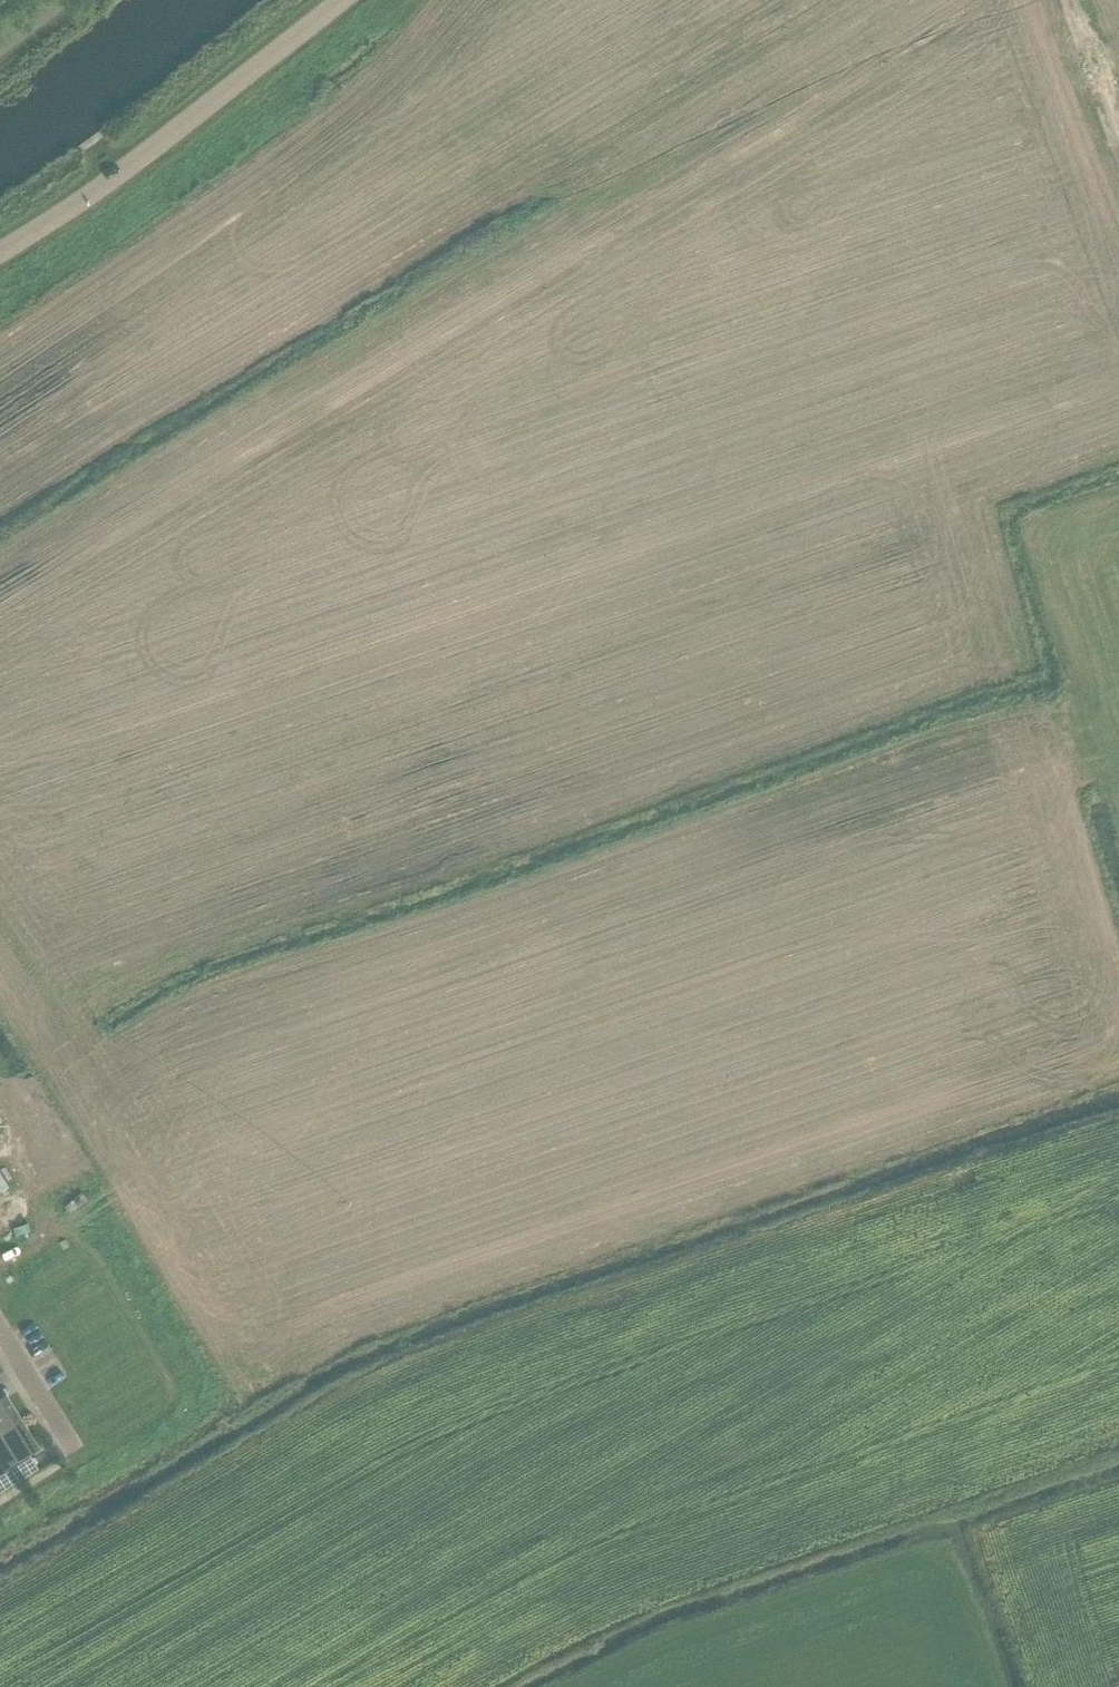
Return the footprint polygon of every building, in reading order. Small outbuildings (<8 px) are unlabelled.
[(0,1403),(0,1440),(23,1426),(7,1399),(0,1403)] [(0,1440),(0,1475),(1,1475),(1,1476),(40,1452),(23,1426),(0,1440)]
